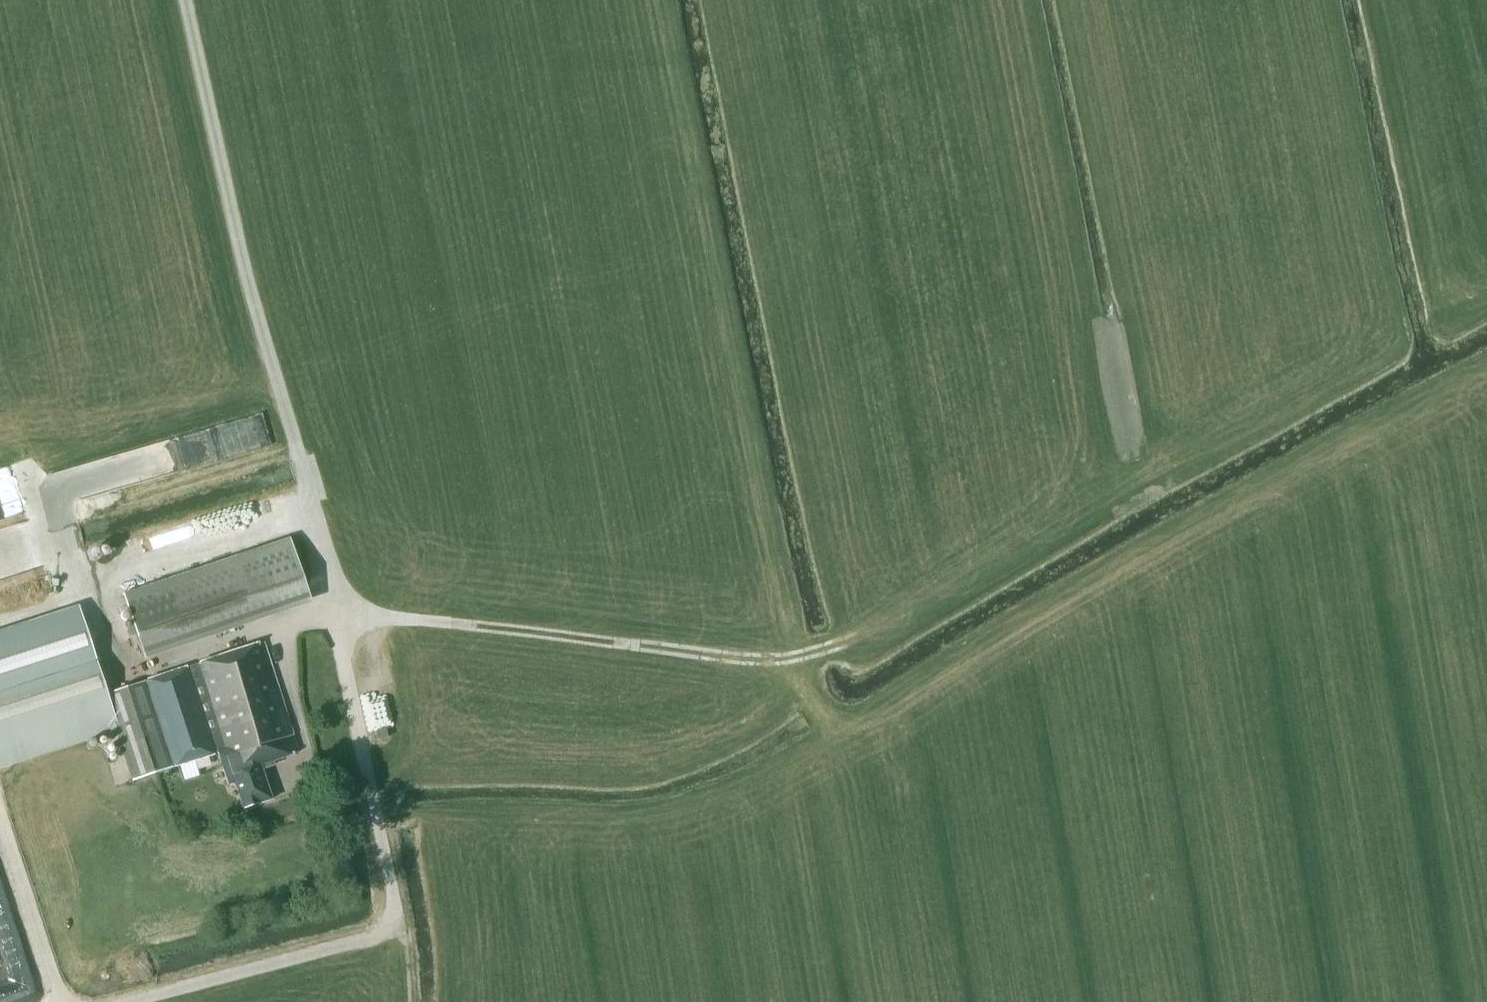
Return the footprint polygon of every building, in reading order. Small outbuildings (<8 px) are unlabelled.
[(288,539),(118,586),(136,652),(306,605),(288,539)] [(105,695),(87,636),(0,664),(0,768),(117,731),(132,781),(218,754),(228,786),(235,784),(244,810),(258,805),(271,800),(262,769),(273,766),(272,763),(294,756),(294,755),(297,753),(263,645),(105,695)] [(377,741),(388,738),(386,730),(375,732),(377,741)]
